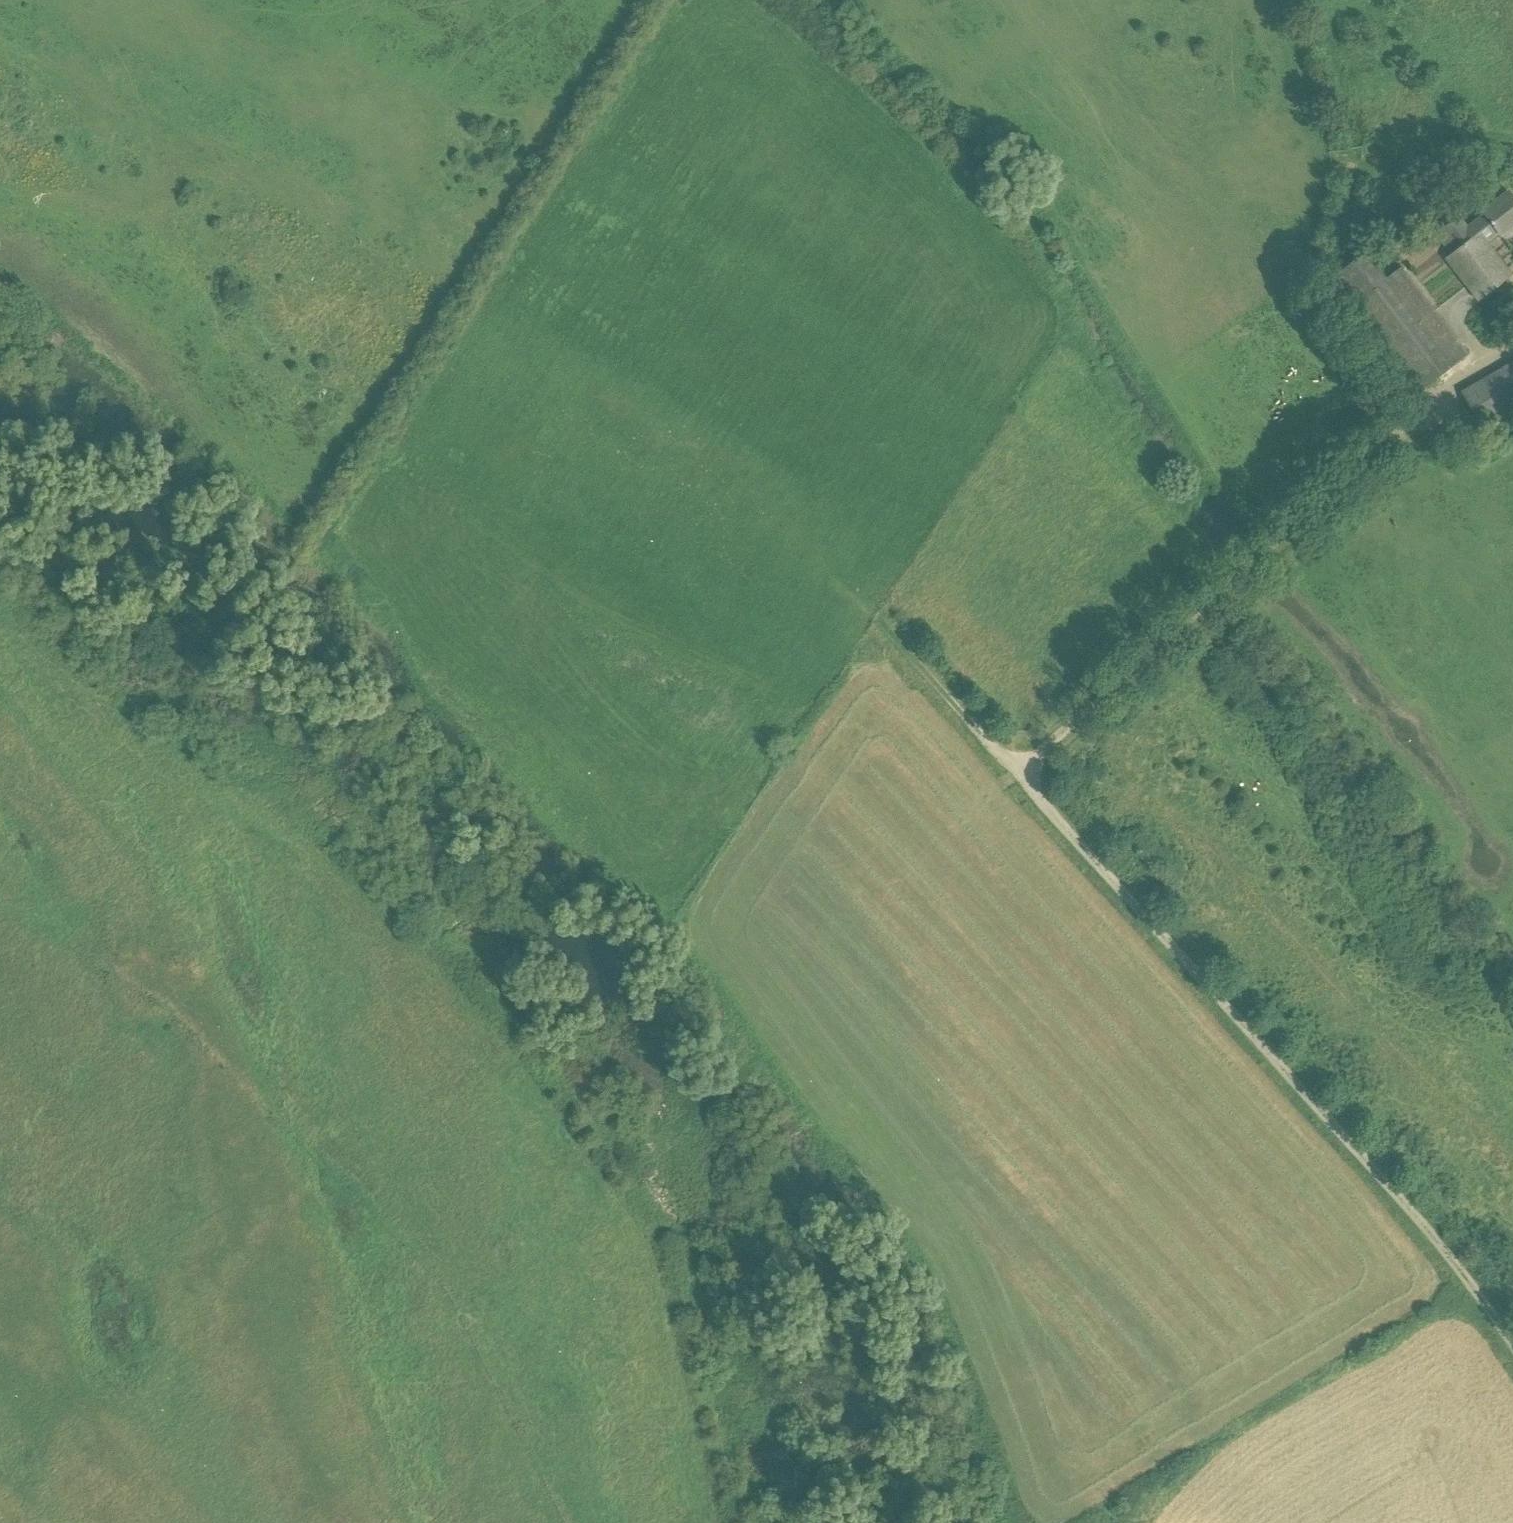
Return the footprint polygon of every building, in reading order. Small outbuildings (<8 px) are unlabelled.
[(1443,232),(1456,249),(1445,257),(1478,300),(1511,275),(1484,241),(1496,231),(1499,234),(1512,224),(1512,198),(1508,192),(1481,212),(1484,216),(1467,229),(1457,216),(1440,229),(1443,232)] [(1318,287),(1406,402),(1467,354),(1424,296),(1407,309),(1364,252),(1318,287)] [(1482,431),(1512,413),(1512,360),(1459,390),(1482,431)]
